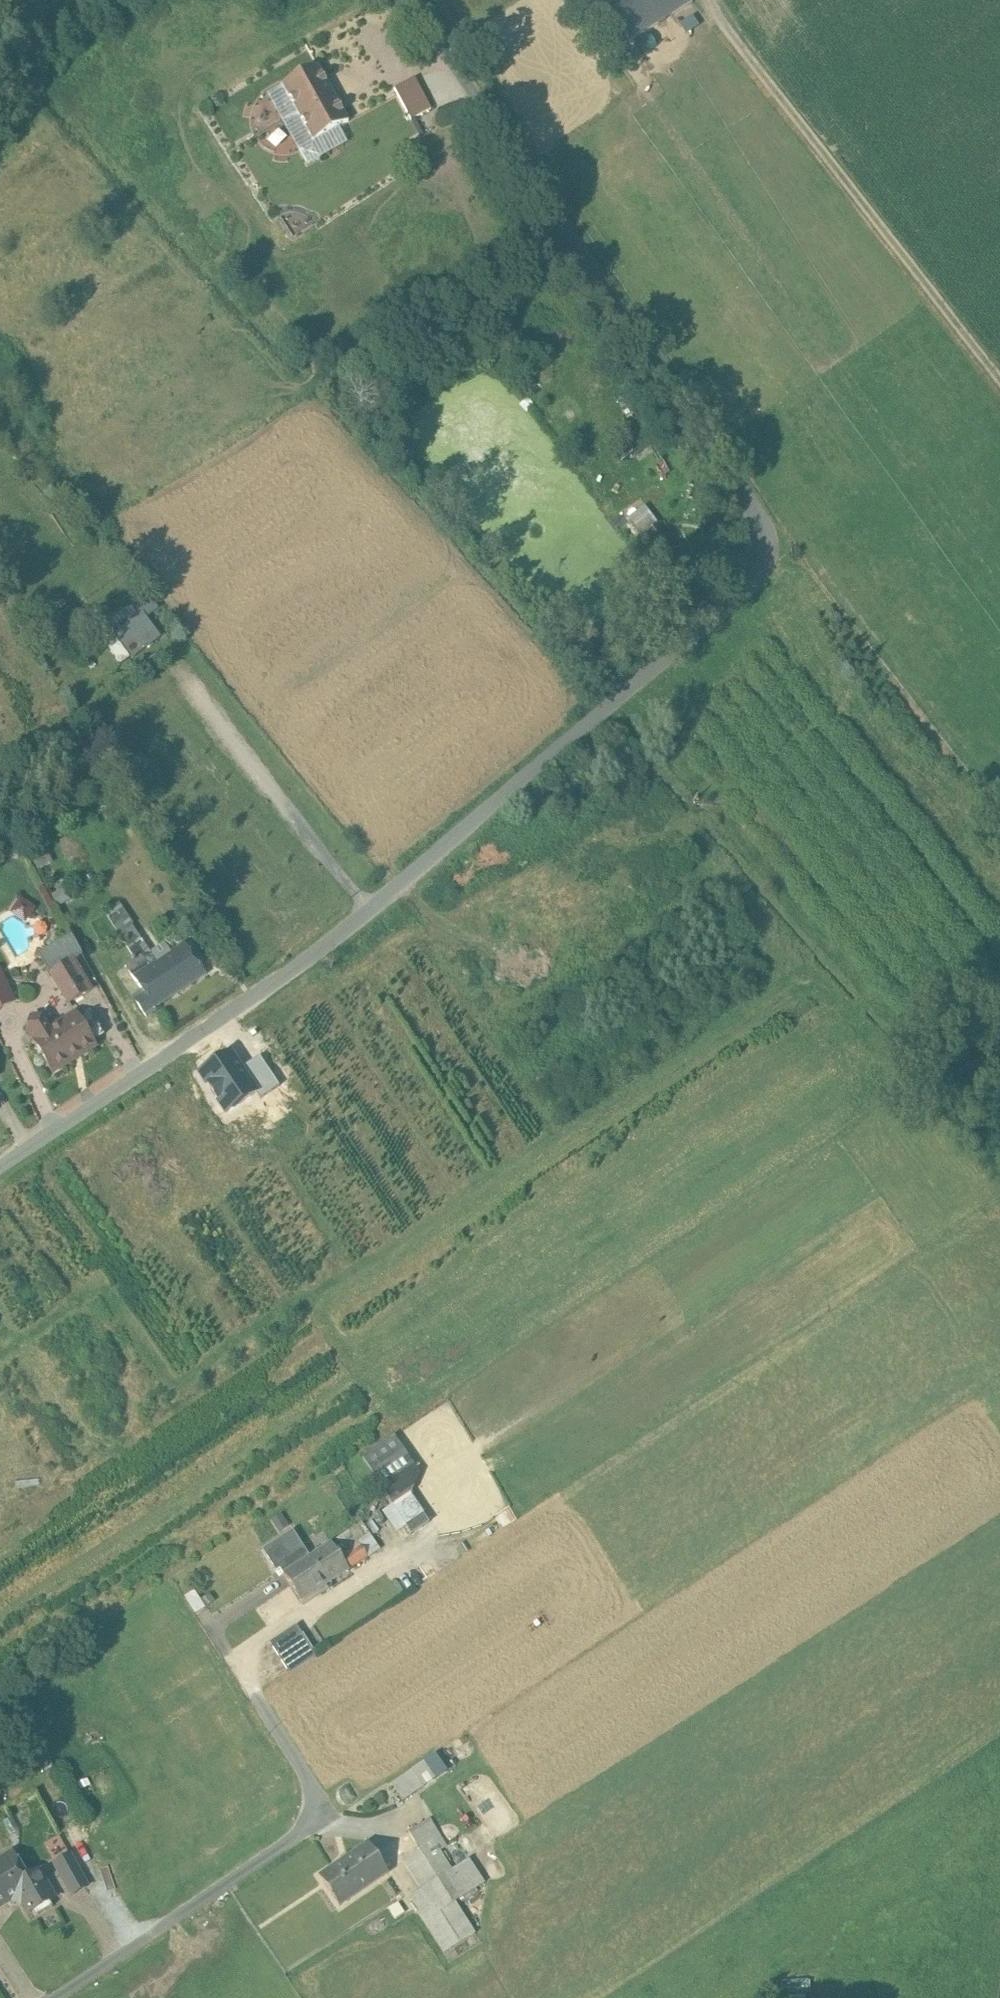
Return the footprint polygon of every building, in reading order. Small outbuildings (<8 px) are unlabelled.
[(605,1),(630,42),(692,2),(691,0),(607,0),(605,1)] [(317,65),(268,92),(307,163),(347,141),(339,127),(348,122),(317,65)] [(416,77),(392,89),(412,127),(435,115),(429,104),(430,103),(416,77)] [(645,504),(624,516),(637,536),(657,524),(645,504)] [(675,548),(662,527),(647,536),(661,557),(675,548)] [(144,615),(114,637),(129,657),(159,635),(144,615)] [(90,639),(79,646),(84,653),(95,646),(90,639)] [(156,960),(131,923),(119,931),(141,964),(131,971),(134,975),(156,960)] [(82,954),(71,934),(38,954),(50,973),(81,954),(82,954)] [(156,960),(134,975),(144,991),(134,998),(144,1014),(203,974),(182,943),(156,960)] [(99,986),(81,954),(70,961),(89,992),(99,986)] [(70,961),(50,973),(69,1004),(89,992),(70,961)] [(15,1001),(0,964),(0,1007),(15,1001)] [(90,1012),(79,1018),(76,1014),(49,1031),(41,1019),(32,1016),(28,1032),(33,1041),(32,1041),(52,1073),(96,1046),(93,1041),(104,1035),(90,1012)] [(387,1488),(396,1500),(409,1492),(427,1480),(417,1466),(411,1469),(392,1440),(361,1461),(382,1492),(387,1488)] [(409,1492),(396,1500),(390,1504),(404,1525),(422,1514),(409,1492)] [(293,1530),(263,1550),(276,1571),(280,1568),(283,1573),(310,1556),(293,1530)] [(331,1542),(310,1556),(283,1573),(301,1600),(349,1569),(342,1558),(331,1542)] [(361,1546),(342,1558),(349,1569),(368,1557),(361,1546)] [(316,1656),(297,1625),(270,1642),(290,1673),(316,1656)] [(435,1778),(424,1761),(412,1769),(424,1786),(435,1778)] [(412,1769),(392,1783),(403,1800),(424,1786),(412,1769)] [(469,1894),(439,1852),(448,1846),(429,1819),(411,1832),(421,1847),(404,1859),(424,1888),(412,1897),(451,1952),(477,1933),(456,1903),(469,1894)] [(368,1843),(321,1875),(341,1904),(388,1872),(368,1843)] [(0,1859),(0,1904),(6,1901),(7,1903),(13,1899),(33,1888),(27,1877),(12,1851),(0,1859)] [(69,1855),(55,1863),(72,1894),(87,1886),(69,1855)] [(54,1899),(38,1870),(27,1877),(33,1888),(13,1899),(23,1902),(28,1913),(32,1910),(35,1916),(53,1906),(50,1901),(54,1899)]
